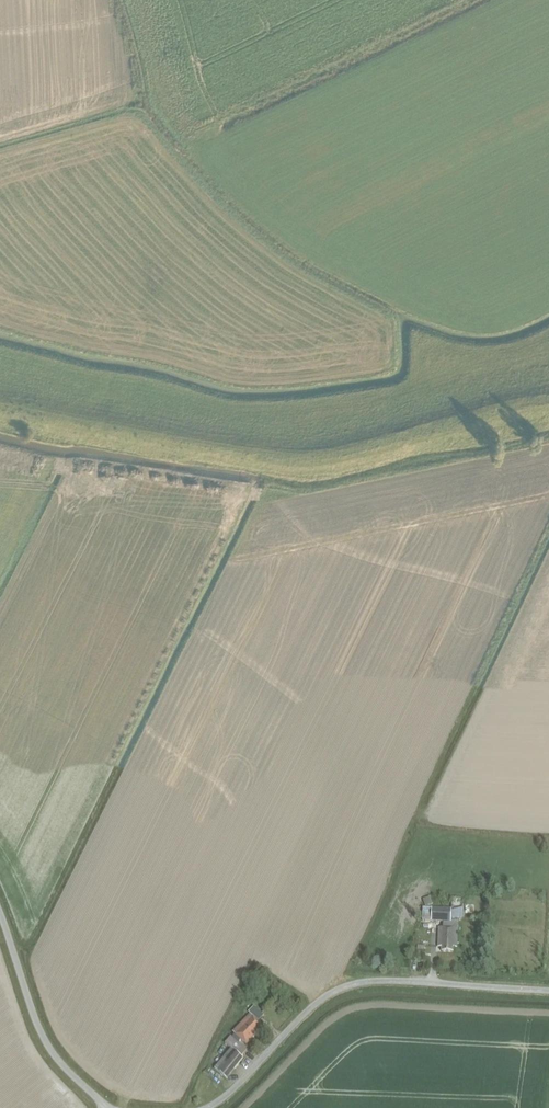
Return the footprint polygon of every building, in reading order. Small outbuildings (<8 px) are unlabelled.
[(456,948),(457,929),(456,929),(456,922),(450,922),(451,909),(431,908),(431,921),(443,922),(442,928),(439,928),(438,947),(442,948),(442,952),(452,952),(453,948),(456,948)] [(235,1034),(231,1038),(238,1043),(240,1040),(246,1045),(263,1026),(258,1022),(264,1015),(254,1006),(248,1012),(250,1014),(233,1032),(235,1034)] [(238,1043),(231,1038),(230,1036),(224,1043),(231,1049),(214,1069),(226,1079),(243,1058),(241,1056),(246,1050),(238,1043)]
